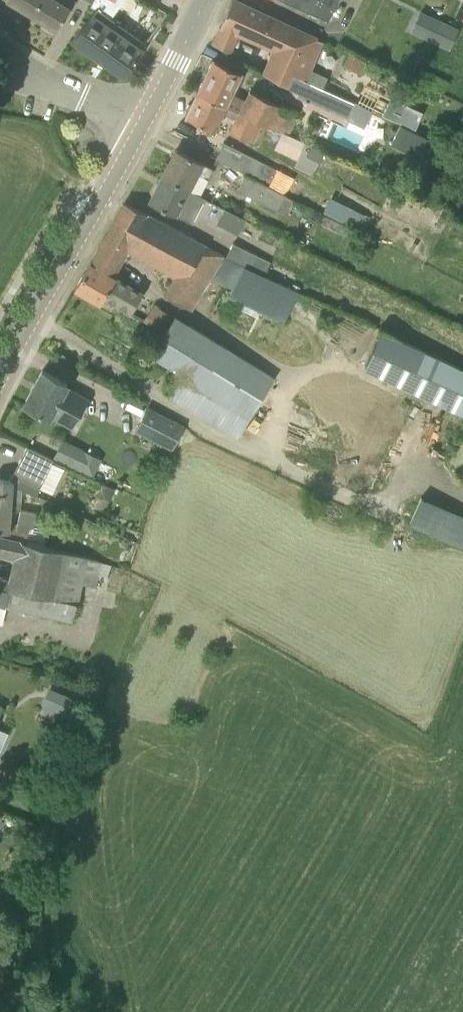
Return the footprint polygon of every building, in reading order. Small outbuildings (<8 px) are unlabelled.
[(30,14),(38,0),(7,0),(30,14)] [(74,0),(38,0),(30,14),(56,29),(74,0)] [(292,73),(306,79),(323,41),(317,38),(236,0),(230,0),(219,26),(248,40),(249,39),(271,49),(262,71),(287,84),(292,73)] [(337,0),(284,0),(284,1),(328,20),(337,0)] [(146,42),(110,17),(96,7),(72,39),(123,74),(142,47),(146,42)] [(451,49),(460,29),(448,25),(420,12),(412,31),(451,49)] [(244,98),(232,93),(242,71),(212,58),(197,91),(285,130),(294,110),(248,89),(244,98)] [(348,115),(354,101),(306,79),(301,93),(348,115)] [(285,130),(197,91),(191,103),(188,103),(185,109),(187,111),(185,115),(199,122),(197,125),(213,131),(221,114),(234,120),(230,129),(238,135),(254,142),(262,122),(284,133),(285,130)] [(384,113),(416,129),(424,114),(392,98),(384,113)] [(390,145),(419,159),(429,139),(400,124),(390,145)] [(245,173),(269,185),(277,169),(224,142),(215,158),(245,173)] [(200,193),(212,170),(214,167),(203,162),(176,149),(168,164),(167,163),(162,172),(164,173),(162,175),(200,193)] [(286,194),(269,185),(245,173),(236,189),(277,210),(286,194)] [(192,222),(205,197),(199,194),(200,193),(162,175),(149,201),(192,222)] [(357,225),(365,210),(332,194),(325,209),(357,225)] [(124,201),(96,250),(118,262),(120,263),(127,251),(173,276),(164,296),(191,310),(211,277),(232,287),(228,295),(284,323),(300,291),(264,273),(227,254),(207,245),(207,244),(148,212),(146,213),(124,201)] [(240,229),(246,215),(223,206),(218,220),(240,229)] [(227,254),(264,273),(270,261),(232,243),(227,254)] [(89,262),(75,289),(100,303),(104,296),(129,311),(140,292),(115,277),(116,277),(111,274),(89,262)] [(149,314),(162,322),(169,309),(156,302),(149,314)] [(239,437),(275,376),(175,316),(151,354),(183,373),(169,396),(239,437)] [(382,331),(364,368),(462,416),(462,369),(382,331)] [(94,385),(46,363),(26,398),(76,424),(94,385)] [(172,447),(182,426),(147,408),(137,428),(172,447)] [(55,454),(96,472),(103,455),(63,436),(55,454)] [(60,464),(32,451),(25,448),(19,462),(27,465),(21,480),(0,478),(0,530),(7,531),(10,497),(16,497),(17,488),(42,498),(48,480),(52,482),(60,464)] [(421,494),(409,522),(462,546),(462,513),(421,494)] [(29,529),(10,525),(7,537),(0,535),(0,550),(13,554),(9,570),(51,580),(58,550),(26,542),(29,529)] [(98,573),(85,570),(88,557),(58,550),(51,580),(9,570),(8,577),(1,575),(0,576),(0,604),(73,620),(82,583),(95,586),(98,573)] [(80,701),(53,690),(46,705),(73,717),(80,701)]
